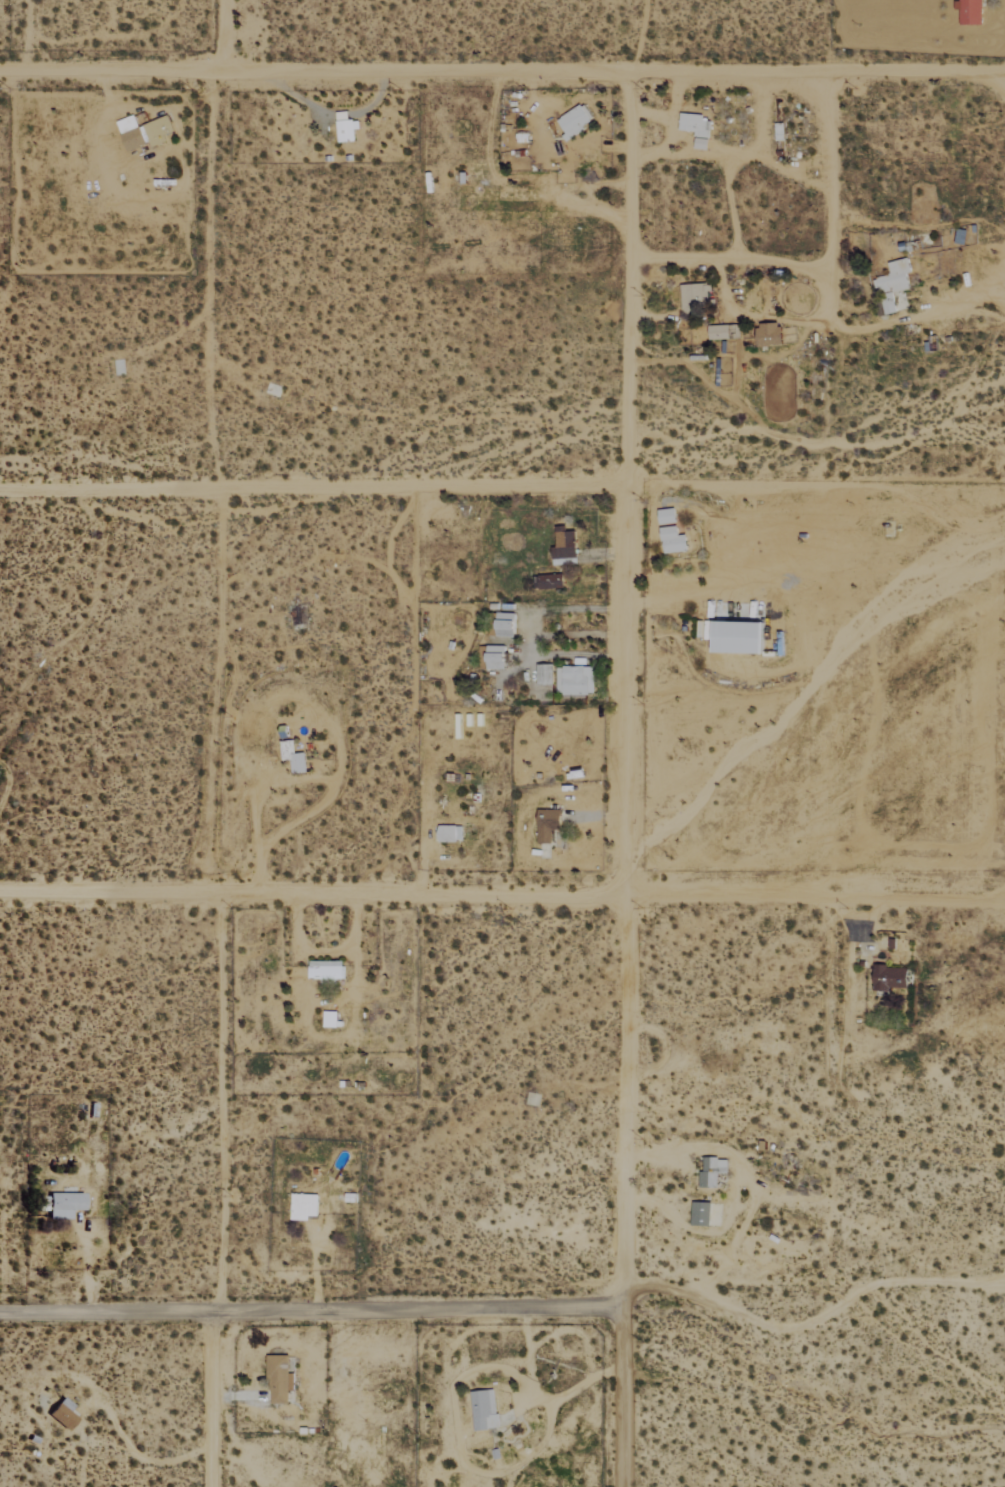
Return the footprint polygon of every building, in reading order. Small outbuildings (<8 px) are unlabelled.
[(960,25),(982,25),(982,0),(960,0),(960,25)] [(555,120),(566,139),(593,122),(582,104),(555,120)] [(353,129),(359,129),(358,120),(348,121),(347,112),(335,113),(338,143),(354,141),(353,129)] [(703,116),(679,113),(678,130),(695,132),(694,149),(708,150),(710,122),(702,121),(703,116)] [(134,116),(116,122),(126,151),(150,143),(151,145),(176,136),(169,116),(138,127),(134,116)] [(954,244),(965,245),(967,231),(957,229),(954,244)] [(884,314),(906,309),(905,302),(901,302),(899,292),(910,290),(906,274),(911,273),(908,258),(887,263),(889,276),(874,279),(877,298),(881,297),(884,314)] [(709,284),(680,285),(681,308),(710,307),(709,284)] [(756,324),(757,347),(782,346),(781,323),(756,324)] [(737,325),(708,326),(709,340),(738,339),(737,325)] [(113,360),(114,375),(123,375),(123,359),(113,360)] [(658,511),(660,525),(677,522),(675,508),(658,511)] [(686,535),(678,536),(677,526),(661,528),(664,554),(688,551),(686,535)] [(552,548),(552,565),(577,565),(576,532),(556,532),(556,548),(552,548)] [(564,587),(562,573),(537,577),(539,591),(564,587)] [(496,636),(514,637),(515,613),(497,613),(496,636)] [(714,654),(764,655),(765,623),(715,622),(714,654)] [(486,669),(505,670),(505,646),(486,646),(486,669)] [(536,685),(552,685),(552,665),(536,664),(536,685)] [(593,666),(556,667),(556,695),(594,694),(593,666)] [(295,754),(293,741),(280,742),(282,761),(291,760),(292,774),(307,773),(305,753),(295,754)] [(560,810),(537,811),(538,844),(552,844),(552,831),(561,830),(560,810)] [(439,842),(463,842),(462,826),(439,826),(439,842)] [(343,961),(310,960),(309,978),(343,979),(343,961)] [(873,991),(888,991),(888,987),(907,988),(908,967),(873,966),(873,991)] [(728,1158),(704,1158),(704,1171),(700,1171),(699,1187),(720,1187),(720,1173),(728,1173),(728,1158)] [(49,1219),(71,1219),(72,1210),(85,1210),(86,1194),(50,1193),(49,1219)] [(319,1194),(292,1194),(291,1220),(310,1220),(310,1216),(318,1217),(319,1194)] [(710,1226),(711,1203),(691,1202),(690,1225),(710,1226)] [(289,1356),(269,1356),(269,1403),(289,1404),(289,1391),(294,1391),(295,1373),(289,1373),(289,1356)] [(471,1391),(473,1430),(488,1430),(487,1415),(496,1415),(495,1390),(471,1391)] [(75,1406),(62,1397),(49,1417),(68,1430),(78,1416),(71,1411),(75,1406)]
